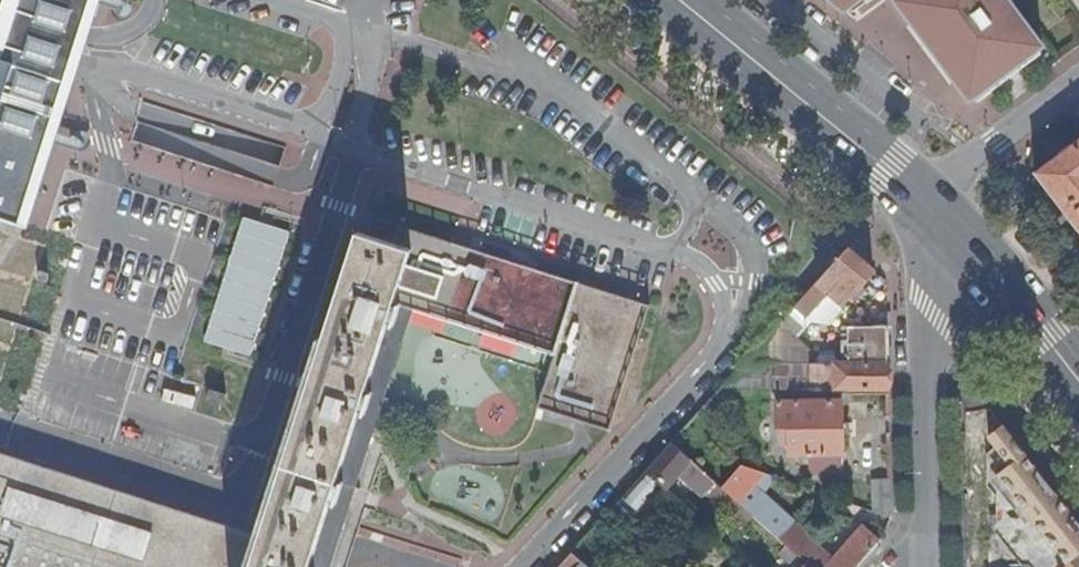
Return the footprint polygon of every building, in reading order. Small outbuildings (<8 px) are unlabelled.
[(21,228),(94,0),(14,0),(0,44),(0,222),(21,228)] [(838,10),(844,14),(848,11),(862,0),(826,0),(838,10)] [(848,11),(852,15),(871,0),(862,0),(848,11)] [(903,15),(921,38),(941,64),(971,103),(1041,49),(1004,0),(899,0),(895,3),(903,15)] [(1078,230),(1078,144),(1037,175),(1078,230)] [(291,234),(245,219),(206,345),(252,359),(291,234)] [(422,259),(405,312),(545,358),(529,407),(603,433),(641,308),(392,229),(385,247),(422,259)] [(405,312),(422,259),(385,247),(350,236),(314,346),(253,536),(243,566),(323,566),(405,312)] [(866,265),(846,249),(817,282),(844,304),(857,287),(858,289),(873,270),(866,265)] [(887,344),(887,326),(842,327),(842,352),(847,352),(848,364),(888,364),(887,344)] [(787,363),(744,362),(723,385),(771,388),(786,389),(787,363)] [(848,364),(811,363),(811,379),(835,379),(835,388),(888,389),(888,376),(888,364),(848,364)] [(807,456),(809,473),(842,473),(842,400),(778,400),(777,425),(781,425),(782,443),(789,443),(789,456),(807,456)] [(1003,425),(984,440),(1002,465),(989,475),(1024,521),(1050,553),(1065,542),(1077,556),(1078,554),(1078,524),(1003,425)] [(716,481),(672,441),(646,470),(663,485),(665,487),(681,470),(696,483),(693,486),(703,495),(716,481)] [(253,536),(165,509),(167,503),(159,500),(150,497),(148,504),(41,469),(44,464),(24,457),(22,464),(0,456),(0,566),(243,566),(253,536)] [(721,486),(760,521),(788,547),(811,566),(857,566),(880,541),(863,525),(831,559),(804,536),(808,532),(785,513),(763,493),(760,491),(756,496),(750,490),(766,474),(763,473),(763,472),(741,463),(721,486)] [(663,485),(646,470),(618,501),(633,516),(663,485)] [(760,491),(763,493),(776,477),(766,474),(750,490),(756,496),(760,491)] [(869,478),(872,513),(889,511),(886,477),(869,478)] [(633,516),(618,501),(608,511),(617,519),(625,526),(633,516)] [(617,519),(608,511),(571,552),(580,560),(617,519)] [(1050,553),(1061,566),(1063,566),(1077,556),(1065,542),(1050,553)] [(788,547),(781,555),(791,564),(793,563),(798,566),(811,566),(788,547)] [(571,552),(559,565),(561,566),(588,566),(580,560),(571,552)] [(1077,556),(1063,566),(1078,566),(1078,554),(1077,556)]
